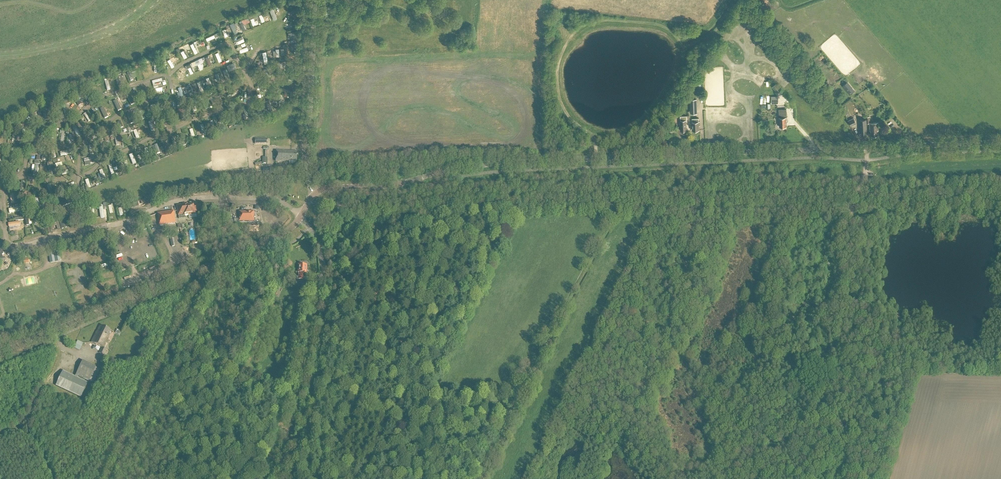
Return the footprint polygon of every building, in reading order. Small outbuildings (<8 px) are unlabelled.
[(266,14),(269,13),(267,10),(259,14),(262,20),(268,18),(266,14)] [(231,23),(234,33),(238,31),(237,26),(239,25),(237,20),(231,23)] [(843,86),(849,94),(855,90),(848,82),(843,86)] [(772,87),(777,93),(782,90),(776,83),(772,87)] [(787,116),(787,109),(779,109),(779,126),(786,126),(786,120),(787,120),(787,116)] [(680,115),(680,120),(680,125),(681,125),(681,130),(686,130),(686,126),(687,126),(686,119),(689,119),(689,115),(680,115)] [(856,123),(854,117),(848,120),(851,126),(856,123)] [(878,122),(870,122),(870,130),(871,130),(871,135),(878,135),(878,130),(878,122)] [(295,152),(276,151),(276,162),(289,162),(289,164),(295,164),(295,160),(297,160),(297,154),(295,154),(295,152)] [(190,207),(190,204),(177,206),(179,215),(183,215),(184,216),(197,214),(196,213),(197,213),(197,211),(201,210),(200,205),(190,207)] [(174,211),(158,214),(159,218),(160,222),(159,222),(160,226),(176,223),(174,211)] [(239,212),(239,222),(254,222),(254,221),(255,221),(255,216),(254,216),(254,212),(239,212)] [(59,221),(62,229),(65,230),(68,227),(65,219),(59,221)] [(49,234),(55,232),(53,224),(47,226),(49,234)] [(49,254),(48,254),(50,264),(61,262),(59,252),(49,254)] [(306,265),(299,265),(298,273),(298,280),(302,280),(302,273),(306,273),(306,265)] [(111,331),(100,325),(92,342),(102,347),(99,353),(104,356),(107,350),(104,349),(109,340),(108,339),(109,336),(108,336),(111,331)] [(63,371),(56,387),(81,399),(88,384),(63,371)]
